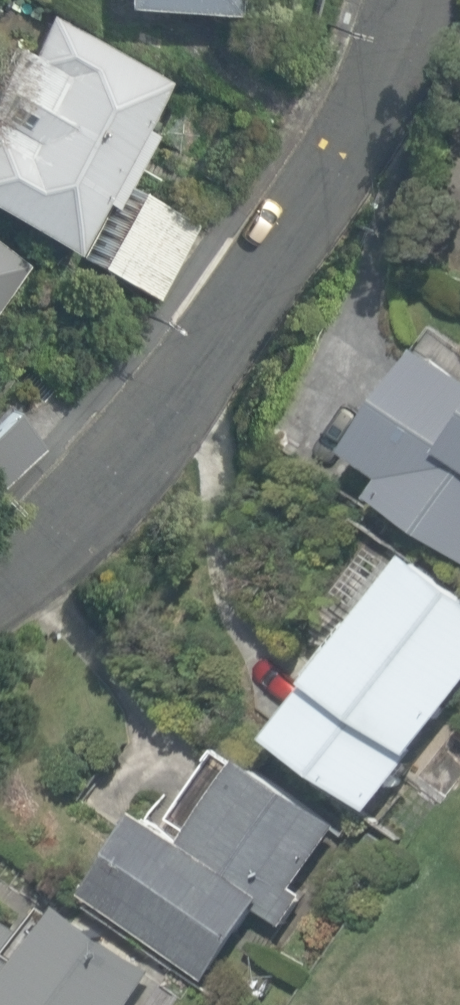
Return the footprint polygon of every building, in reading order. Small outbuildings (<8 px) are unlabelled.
[(232,13),(234,0),(117,0),(117,3),(232,13)] [(70,254),(99,203),(115,211),(158,133),(142,123),(166,80),(46,13),(0,97),(0,215),(70,254)] [(91,264),(151,297),(193,223),(132,189),(91,264)] [(26,265),(0,246),(0,300),(26,265)] [(459,556),(459,371),(428,348),(353,449),(392,477),(378,496),(459,556)] [(377,810),(421,751),(419,751),(459,696),(459,586),(416,553),(323,679),(322,678),(278,737),(377,810)] [(91,892),(211,980),(263,908),(286,925),(308,895),(298,887),(343,826),(250,758),(191,838),(151,809),(91,892)] [(160,968),(69,900),(0,993),(0,1004),(133,1004),(160,968)]
